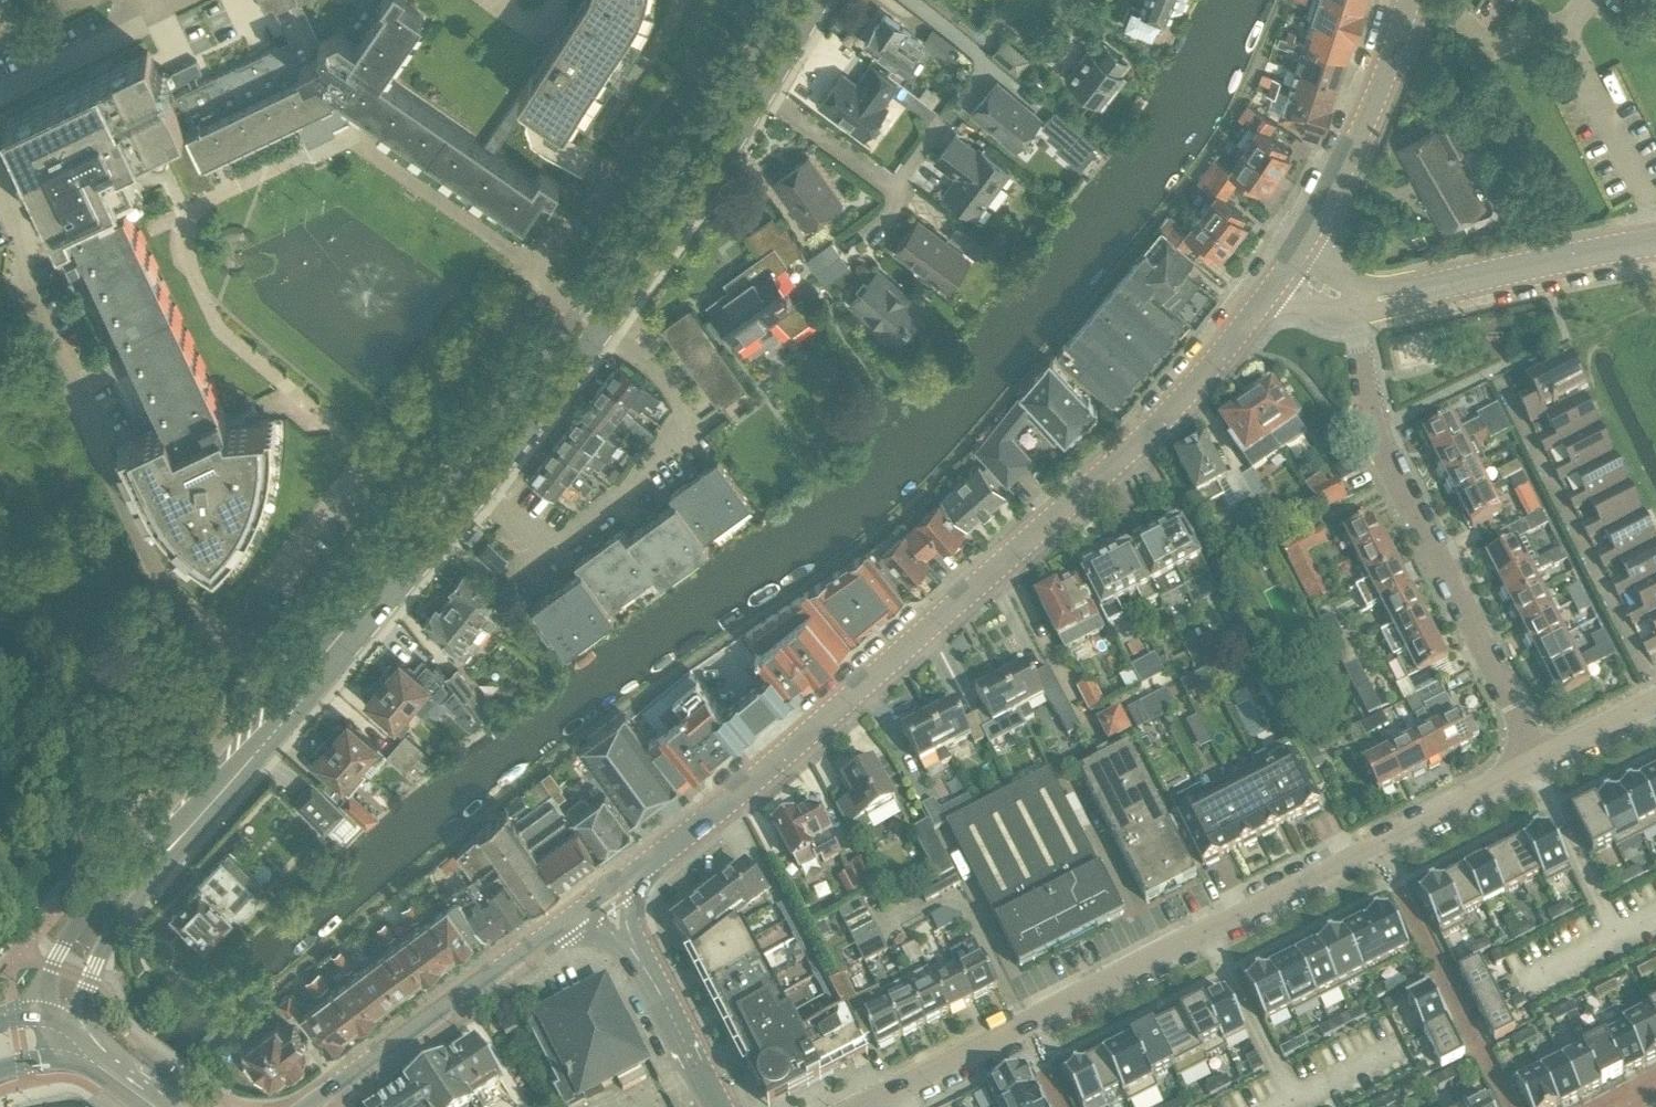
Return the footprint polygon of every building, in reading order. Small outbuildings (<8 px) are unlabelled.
[(171,99),(173,103),(185,127),(185,128),(186,128),(187,131),(201,160),(259,133),(295,116),(301,129),(326,117),(331,129),(334,128),(350,120),(355,118),(368,112),(521,218),(537,194),(552,203),(564,185),(545,172),(538,183),(534,180),(493,153),(507,134),(498,127),(484,146),(478,143),(384,78),(425,18),(401,2),(402,1),(402,0),(385,0),(384,2),(387,5),(357,48),(339,35),(320,44),(300,2),(305,0),(262,0),(267,9),(267,10),(275,7),(287,33),(291,42),(279,47),(200,85),(196,76),(202,72),(197,60),(173,72),(178,84),(189,79),(193,88),(181,94),(171,99)] [(498,127),(507,134),(531,101),(537,105),(559,120),(566,125),(567,124),(576,130),(607,84),(616,70),(642,30),(645,27),(647,23),(649,19),(651,15),(653,11),(655,7),(656,3),(657,0),(584,0),(574,14),(545,58),(545,57),(544,57),(543,57),(542,57),(541,57),(540,57),(539,57),(538,57),(538,58),(537,58),(537,59),(536,59),(536,60),(535,60),(535,61),(535,62),(535,63),(534,63),(534,64),(535,64),(535,65),(535,66),(535,67),(536,68),(536,69),(537,69),(520,93),(522,95),(498,127)] [(1144,12),(1132,7),(1124,25),(1152,37),(1159,20),(1164,22),(1169,11),(1174,13),(1183,10),(1186,1),(1186,0),(1149,0),(1144,12)] [(1311,21),(1353,36),(1355,37),(1363,12),(1361,11),(1329,0),(1318,0),(1311,21)] [(1361,11),(1365,0),(1329,0),(1361,11)] [(920,39),(906,30),(884,15),(877,25),(876,25),(864,43),(908,73),(925,50),(917,43),(920,39)] [(1286,28),(1282,38),(1304,44),(1303,45),(1345,60),(1353,36),(1311,21),(1307,34),(1307,35),(1286,28)] [(932,30),(923,42),(945,58),(953,46),(932,30)] [(287,33),(275,39),(279,47),(291,42),(287,33)] [(1280,37),(1277,45),(1301,53),(1295,69),(1337,84),(1345,60),(1303,45),(1304,44),(1282,38),(1280,37)] [(1031,60),(1005,39),(991,55),(1017,77),(1031,60)] [(1120,76),(1129,65),(1105,47),(1097,58),(1086,50),(1065,77),(1078,86),(1076,88),(1076,94),(1084,101),(1090,100),(1092,98),(1102,106),(1124,79),(1120,76)] [(112,68),(5,119),(42,197),(47,208),(60,235),(63,233),(123,204),(124,205),(125,204),(126,204),(126,203),(121,192),(128,189),(135,185),(135,183),(130,174),(123,158),(153,144),(167,137),(185,128),(185,127),(173,103),(171,99),(158,71),(151,57),(148,51),(112,68)] [(883,105),(897,85),(871,66),(856,85),(842,75),(819,106),(851,130),(856,122),(869,132),(887,108),(883,105)] [(1295,69),(1288,93),(1329,107),(1337,84),(1295,69)] [(1278,89),(1281,81),(1263,75),(1260,83),(1270,87),(1278,89)] [(1561,75),(1550,81),(1556,92),(1567,86),(1567,85),(1564,79),(1561,75)] [(1013,149),(1039,118),(998,84),(972,114),(1013,149)] [(1270,87),(1267,95),(1275,98),(1278,89),(1270,87)] [(1288,93),(1280,117),(1308,127),(1306,134),(1317,138),(1320,131),(1321,131),(1329,107),(1288,93)] [(1276,124),(1255,111),(1248,106),(1240,119),(1258,130),(1245,149),(1279,172),(1290,156),(1283,151),(1286,147),(1269,135),(1276,124)] [(1056,110),(1042,127),(1062,143),(1057,149),(1081,169),(1100,146),(1083,132),(1056,110)] [(1452,153),(1469,144),(1455,119),(1399,149),(1417,182),(1444,229),(1485,208),(1452,153)] [(978,149),(976,151),(955,135),(935,162),(956,178),(944,194),(975,217),(1009,172),(978,149)] [(1268,189),(1279,172),(1245,149),(1233,168),(1216,157),(1208,169),(1233,188),(1241,177),(1258,189),(1261,185),(1268,189)] [(807,231),(842,206),(811,161),(775,186),(807,231)] [(1226,200),(1233,188),(1208,169),(1199,182),(1216,196),(1202,213),(1234,240),(1247,223),(1241,218),(1244,215),(1226,200)] [(123,204),(63,233),(65,235),(70,247),(69,248),(73,257),(83,253),(87,251),(132,348),(138,360),(141,367),(167,421),(176,440),(177,442),(225,419),(224,418),(228,417),(227,416),(225,412),(221,402),(220,403),(218,403),(207,379),(171,305),(135,230),(124,205),(123,204)] [(1222,255),(1234,240),(1202,213),(1188,230),(1172,218),(1162,230),(1187,251),(1195,240),(1212,254),(1216,250),(1222,255)] [(762,271),(711,307),(739,347),(757,334),(777,319),(792,334),(813,319),(812,317),(814,316),(801,298),(796,302),(776,274),(804,255),(784,228),(781,231),(772,219),(746,238),(763,262),(758,266),(762,271)] [(940,286),(963,255),(918,221),(895,253),(922,273),(919,276),(930,284),(933,280),(940,286)] [(976,259),(985,246),(957,225),(948,238),(976,259)] [(1162,230),(1058,353),(1115,401),(1183,320),(1175,313),(1198,286),(1182,272),(1194,258),(1187,251),(1162,230)] [(817,273),(841,255),(832,243),(808,261),(817,273)] [(817,273),(825,285),(850,267),(841,255),(817,273)] [(893,340),(921,306),(878,271),(850,305),(879,328),(876,331),(886,340),(888,336),(893,340)] [(719,409),(744,392),(690,313),(665,330),(672,341),(719,409)] [(1578,394),(1587,389),(1572,360),(1529,381),(1535,394),(1520,402),(1532,425),(1541,420),(1537,412),(1566,397),(1570,405),(1584,398),(1583,395),(1580,397),(1578,394)] [(1098,410),(1065,375),(1052,361),(1024,393),(1036,406),(1029,415),(1036,422),(1040,422),(1045,428),(1045,432),(1054,443),(1060,437),(1062,440),(1061,440),(1062,441),(1079,425),(1080,426),(1098,410)] [(619,367),(606,383),(630,402),(640,410),(647,401),(653,406),(659,398),(619,367)] [(625,408),(630,402),(606,383),(594,398),(632,427),(648,440),(655,431),(625,408)] [(1256,398),(1248,404),(1280,450),(1281,449),(1289,443),(1288,441),(1303,431),(1295,420),(1301,413),(1293,401),(1286,405),(1273,386),(1270,388),(1268,387),(1266,386),(1263,386),(1259,387),(1257,389),(1256,392),(1255,395),(1256,398)] [(1033,461),(1011,437),(1029,415),(1036,406),(1024,393),(1019,400),(1020,401),(977,451),(1003,481),(1007,485),(1033,461)] [(1599,427),(1584,398),(1570,405),(1566,397),(1537,412),(1541,420),(1544,419),(1553,436),(1541,442),(1546,454),(1559,448),(1599,427)] [(625,436),(632,427),(594,398),(581,415),(606,434),(611,426),(625,436)] [(1225,421),(1223,422),(1236,440),(1233,442),(1253,471),(1241,478),(1257,507),(1259,511),(1262,517),(1272,511),(1268,491),(1266,492),(1257,480),(1259,479),(1254,471),(1282,451),(1281,449),(1280,450),(1248,404),(1239,410),(1237,409),(1235,408),(1231,408),(1228,409),(1226,411),(1225,414),(1225,417),(1225,421)] [(1434,420),(1421,426),(1426,435),(1425,435),(1427,439),(1425,440),(1430,449),(1432,448),(1437,459),(1466,444),(1475,439),(1486,434),(1506,423),(1498,407),(1477,417),(1479,421),(1460,431),(1454,420),(1439,428),(1434,420)] [(581,415),(569,430),(606,459),(618,444),(605,434),(606,434),(581,415)] [(137,435),(115,446),(136,490),(156,522),(168,536),(181,549),(197,560),(202,553),(216,562),(225,553),(227,550),(234,557),(246,542),(257,526),(266,510),(273,493),(278,475),(282,457),(283,439),(283,421),(283,419),(247,422),(230,423),(226,423),(225,419),(177,442),(176,440),(167,421),(160,425),(137,435)] [(1506,423),(1486,434),(1490,442),(1510,431),(1506,423)] [(1561,483),(1573,476),(1613,456),(1599,427),(1559,448),(1568,465),(1555,471),(1561,483)] [(569,430),(557,446),(581,465),(589,472),(595,465),(599,468),(606,459),(569,430)] [(1466,444),(1437,459),(1443,470),(1441,471),(1446,480),(1448,479),(1449,482),(1478,467),(1487,463),(1479,448),(1475,439),(1466,444)] [(1181,456),(1179,462),(1205,509),(1223,499),(1230,511),(1241,505),(1245,513),(1247,517),(1259,511),(1257,507),(1241,478),(1241,479),(1238,472),(1225,479),(1208,447),(1205,442),(1181,456)] [(581,465),(557,446),(544,462),(581,491),(586,495),(593,485),(576,472),(581,465)] [(1588,505),(1628,485),(1613,456),(1573,476),(1582,494),(1570,500),(1575,511),(1588,505)] [(751,505),(718,459),(669,494),(674,501),(703,540),(704,540),(751,505)] [(574,500),(581,491),(544,462),(531,480),(555,498),(561,490),(574,500)] [(1517,464),(1498,473),(1503,483),(1509,480),(1522,473),(1517,463),(1517,464)] [(979,466),(943,499),(945,501),(946,500),(960,516),(960,517),(970,528),(1006,496),(998,486),(1003,481),(988,464),(983,469),(980,466),(979,466)] [(615,482),(623,471),(615,466),(608,476),(615,482)] [(1462,506),(1491,491),(1478,467),(1449,482),(1451,485),(1449,487),(1454,496),(1456,494),(1462,506)] [(1522,473),(1509,480),(1515,491),(1528,485),(1522,473)] [(1320,477),(1306,487),(1324,511),(1336,505),(1347,499),(1338,482),(1327,487),(1320,477)] [(1643,514),(1628,485),(1588,505),(1596,522),(1584,529),(1590,540),(1602,534),(1643,514)] [(1491,491),(1462,506),(1467,517),(1465,518),(1470,527),(1472,526),(1474,529),(1503,514),(1491,491)] [(955,522),(960,517),(960,516),(946,500),(945,501),(941,505),(940,504),(912,529),(934,553),(940,548),(943,552),(965,533),(955,522)] [(703,540),(674,501),(629,535),(657,574),(656,574),(661,582),(709,547),(704,540),(703,540)] [(1500,581),(1529,566),(1517,542),(1549,526),(1542,513),(1498,537),(1505,550),(1488,558),(1490,562),(1488,563),(1493,572),(1495,571),(1500,581)] [(1617,563),(1655,543),(1655,540),(1643,514),(1602,534),(1611,552),(1599,558),(1605,569),(1617,563)] [(1358,559),(1388,543),(1376,519),(1346,535),(1358,559)] [(1167,532),(1158,537),(1177,573),(1184,587),(1195,582),(1210,575),(1184,524),(1182,525),(1177,522),(1168,527),(1167,532)] [(657,574),(629,535),(623,528),(575,563),(580,570),(610,609),(656,574),(657,574)] [(926,560),(934,553),(912,529),(884,554),(885,554),(880,559),(895,576),(899,572),(909,583),(930,564),(926,560)] [(1318,547),(1327,542),(1321,531),(1312,536),(1312,535),(1284,550),(1290,562),(1318,547)] [(1135,549),(1134,550),(1160,600),(1184,587),(1177,573),(1158,537),(1148,542),(1144,540),(1135,544),(1135,549)] [(495,570),(506,559),(488,541),(477,553),(495,570)] [(1370,582),(1400,567),(1388,543),(1358,559),(1370,582)] [(1655,579),(1655,543),(1617,563),(1625,580),(1613,586),(1619,598),(1631,591),(1631,592),(1655,579)] [(1118,558),(1109,563),(1128,599),(1139,593),(1146,607),(1160,600),(1134,550),(1132,551),(1128,548),(1118,553),(1118,558)] [(1513,606),(1542,591),(1534,576),(1553,566),(1555,568),(1567,562),(1561,550),(1529,566),(1500,581),(1507,594),(1504,595),(1509,604),(1511,603),(1513,606)] [(767,713),(905,599),(866,552),(746,633),(748,636),(758,648),(756,651),(770,669),(747,689),(722,709),(693,674),(691,672),(643,710),(660,732),(649,742),(682,783),(767,713)] [(1085,570),(1085,576),(1110,626),(1124,619),(1117,604),(1128,599),(1109,563),(1100,567),(1095,565),(1085,570)] [(1374,610),(1382,606),(1412,591),(1400,567),(1370,582),(1377,596),(1369,600),(1374,610)] [(567,650),(615,615),(610,609),(580,570),(533,604),(536,608),(528,615),(554,650),(562,644),(567,650)] [(487,612),(498,599),(465,572),(450,592),(453,595),(452,596),(490,629),(491,630),(498,622),(491,616),(487,612)] [(1316,580),(1313,575),(1300,581),(1303,587),(1316,580)] [(497,577),(491,585),(498,591),(505,583),(504,583),(497,577)] [(1066,651),(1105,632),(1078,579),(1063,587),(1065,591),(1058,595),(1052,593),(1045,597),(1043,602),(1041,603),(1061,641),(1066,651)] [(1655,615),(1655,579),(1631,592),(1640,609),(1628,615),(1633,627),(1646,620),(1655,615)] [(1325,598),(1316,580),(1303,587),(1312,605),(1325,598)] [(1574,604),(1586,598),(1579,586),(1567,592),(1574,604)] [(1394,629),(1424,614),(1412,591),(1382,606),(1394,629)] [(1555,601),(1549,604),(1542,591),(1513,606),(1515,609),(1512,610),(1517,620),(1519,618),(1525,630),(1554,615),(1553,613),(1560,610),(1555,601)] [(480,642),(490,629),(452,596),(441,609),(438,606),(422,626),(465,661),(474,651),(475,651),(481,643),(480,642)] [(1580,615),(1591,609),(1586,598),(1574,604),(1580,615)] [(1394,659),(1406,653),(1436,637),(1424,614),(1394,629),(1382,635),(1394,659)] [(1537,653),(1566,638),(1554,615),(1525,630),(1531,641),(1529,642),(1533,651),(1536,650),(1537,653)] [(1646,620),(1654,638),(1642,644),(1648,655),(1655,651),(1655,615),(1646,620)] [(1332,616),(1320,621),(1327,634),(1339,628),(1332,616)] [(1220,654),(1248,639),(1242,628),(1213,643),(1219,654),(1220,654)] [(1339,628),(1327,634),(1329,639),(1332,644),(1344,638),(1339,628)] [(1597,650),(1609,644),(1603,633),(1591,639),(1597,650)] [(1219,654),(1213,643),(1209,635),(1184,648),(1194,667),(1207,660),(1219,654)] [(1416,696),(1418,696),(1440,684),(1433,670),(1449,662),(1436,637),(1406,653),(1407,655),(1398,660),(1416,695),(1416,696)] [(1549,676),(1578,660),(1566,638),(1537,653),(1539,657),(1537,658),(1541,667),(1544,666),(1549,676)] [(1578,660),(1549,676),(1555,688),(1553,689),(1557,699),(1560,697),(1562,701),(1591,686),(1584,672),(1615,656),(1609,644),(1597,650),(1578,660)] [(1158,655),(1132,669),(1133,671),(1142,687),(1156,680),(1168,674),(1161,661),(1158,655)] [(1171,656),(1161,661),(1168,674),(1177,668),(1171,656)] [(1218,656),(1204,664),(1208,670),(1215,684),(1229,676),(1222,663),(1218,656)] [(423,715),(446,689),(434,678),(437,675),(423,662),(414,672),(400,661),(394,668),(390,664),(379,677),(413,708),(414,707),(423,715)] [(1357,663),(1344,669),(1351,681),(1363,675),(1357,663)] [(1028,665),(1003,678),(1021,712),(1019,713),(1025,723),(1034,717),(1029,707),(1045,699),(1050,706),(1059,717),(1069,737),(1081,730),(1064,697),(1049,669),(1034,676),(1028,665)] [(1629,683),(1622,668),(1611,674),(1618,688),(1629,683)] [(476,692),(458,670),(445,680),(455,693),(465,707),(471,715),(479,725),(489,716),(472,696),(476,692)] [(1208,670),(1181,684),(1188,697),(1215,684),(1208,670)] [(1131,693),(1142,687),(1133,671),(1122,677),(1131,693)] [(1363,675),(1351,681),(1356,692),(1357,691),(1369,686),(1363,675)] [(404,718),(413,708),(379,677),(368,690),(372,694),(365,701),(402,733),(410,723),(404,718)] [(986,710),(974,716),(986,740),(987,740),(991,746),(1027,727),(1025,723),(1019,713),(1021,712),(1003,678),(977,692),(986,710)] [(1090,713),(1105,705),(1093,681),(1078,689),(1090,713)] [(1440,684),(1418,696),(1450,757),(1461,752),(1462,754),(1471,749),(1470,747),(1474,745),(1472,741),(1480,736),(1472,720),(1463,724),(1459,715),(1455,717),(1451,709),(1442,706),(1439,701),(1447,697),(1440,684)] [(1165,691),(1153,697),(1161,711),(1174,704),(1167,690),(1165,691)] [(458,714),(465,707),(455,693),(446,703),(458,714)] [(1450,757),(1418,696),(1416,696),(1416,695),(1405,701),(1414,718),(1416,717),(1424,733),(1411,740),(1427,770),(1430,768),(1431,770),(1440,765),(1439,763),(1450,757)] [(1161,711),(1153,697),(1139,704),(1149,724),(1164,717),(1161,711)] [(936,713),(928,717),(946,751),(971,738),(975,746),(986,740),(974,716),(963,722),(953,704),(953,705),(950,700),(934,709),(936,713)] [(1111,741),(1130,731),(1120,711),(1101,721),(1111,741)] [(1371,720),(1377,732),(1389,725),(1383,714),(1371,720)] [(578,749),(609,792),(631,821),(660,800),(677,786),(625,715),(578,749)] [(928,717),(903,731),(921,764),(937,756),(942,766),(951,761),(946,751),(928,717)] [(1359,726),(1348,732),(1355,744),(1366,738),(1377,732),(1371,720),(1360,726),(1359,726)] [(387,757),(384,754),(385,753),(348,721),(342,728),(338,725),(327,738),(367,773),(371,776),(387,757)] [(432,759),(423,751),(424,750),(406,735),(396,746),(414,762),(413,762),(423,770),(432,759)] [(319,754),(313,762),(350,793),(367,773),(327,738),(315,751),(319,754)] [(1423,772),(1427,770),(1411,740),(1388,752),(1403,782),(1414,776),(1415,778),(1424,774),(1423,772)] [(1324,789),(1302,746),(1292,750),(1288,743),(1271,751),(1279,767),(1263,775),(1258,766),(1256,767),(1285,824),(1306,813),(1307,816),(1319,809),(1318,807),(1320,806),(1314,794),(1324,789)] [(405,772),(413,762),(414,762),(396,746),(387,757),(405,772)] [(1102,765),(1081,776),(1108,828),(1113,836),(1128,865),(1128,866),(1134,877),(1147,902),(1167,892),(1169,896),(1177,892),(1175,888),(1197,877),(1132,750),(1112,760),(1108,752),(1097,757),(1102,765)] [(1388,752),(1364,764),(1380,794),(1383,792),(1384,794),(1394,789),(1393,787),(1403,782),(1388,752)] [(871,826),(867,817),(896,801),(874,762),(843,780),(854,799),(837,809),(856,843),(871,826)] [(1285,824),(1256,767),(1252,769),(1230,780),(1259,837),(1262,836),(1263,838),(1275,832),(1274,829),(1285,824)] [(1049,772),(948,825),(1022,968),(1060,948),(1064,956),(1088,943),(1086,938),(1085,935),(1123,915),(1110,889),(1104,879),(1049,772)] [(1639,781),(1655,813),(1655,772),(1639,781)] [(1259,837),(1230,780),(1205,793),(1204,794),(1203,793),(1202,790),(1200,787),(1199,788),(1231,851),(1243,845),(1245,847),(1257,841),(1256,839),(1259,837)] [(1618,792),(1641,837),(1655,829),(1655,813),(1639,781),(1618,792)] [(344,805),(319,783),(316,786),(312,783),(293,804),(327,833),(348,809),(344,805)] [(1231,851),(1199,788),(1171,802),(1203,865),(1206,864),(1207,867),(1219,860),(1218,858),(1231,851)] [(597,856),(572,820),(552,792),(531,807),(522,795),(507,805),(516,818),(560,882),(597,856)] [(1618,792),(1594,804),(1618,849),(1640,838),(1641,837),(1618,792)] [(364,818),(371,810),(354,795),(344,805),(348,809),(350,805),(364,818)] [(631,832),(604,796),(592,806),(586,799),(581,798),(570,806),(568,812),(573,819),(572,820),(597,856),(599,855),(605,856),(611,852),(612,846),(631,832)] [(935,830),(948,824),(935,799),(922,806),(935,830)] [(1573,815),(1572,815),(1576,823),(1593,856),(1614,845),(1617,850),(1618,849),(1594,804),(1573,815)] [(819,812),(820,809),(813,807),(813,810),(795,819),(793,817),(786,815),(777,819),(776,826),(775,827),(794,861),(800,872),(821,861),(824,866),(841,857),(835,846),(836,845),(819,812)] [(516,818),(515,819),(508,809),(457,851),(474,875),(497,857),(532,907),(561,886),(560,883),(560,882),(516,818)] [(955,872),(929,821),(911,831),(940,881),(955,873),(955,872)] [(1548,827),(1523,840),(1541,876),(1546,885),(1572,872),(1553,835),(1548,827)] [(1523,840),(1504,850),(1522,886),(1541,876),(1523,840)] [(1504,850),(1484,860),(1502,896),(1522,886),(1504,850)] [(259,892),(264,887),(229,853),(224,858),(201,882),(202,883),(172,912),(205,943),(234,913),(237,914),(249,912),(257,904),(259,892)] [(446,875),(460,863),(454,854),(440,867),(446,875)] [(882,889),(865,859),(852,866),(853,870),(865,890),(868,896),(882,889)] [(1484,860),(1466,869),(1484,905),(1502,896),(1484,860)] [(745,867),(674,922),(686,937),(696,951),(697,952),(698,955),(766,905),(763,901),(768,897),(745,867)] [(1640,867),(1629,872),(1634,881),(1644,875),(1640,867)] [(1466,869),(1444,880),(1462,916),(1463,916),(1484,905),(1466,869)] [(865,890),(853,870),(839,878),(851,898),(865,890)] [(1629,872),(1619,877),(1623,886),(1634,881),(1629,872)] [(946,893),(961,885),(955,873),(940,881),(946,893)] [(479,875),(471,881),(504,927),(526,911),(499,874),(485,884),(479,875)] [(1444,880),(1419,893),(1442,938),(1468,925),(1463,916),(1462,916),(1444,880)] [(471,881),(444,900),(448,905),(473,939),(482,933),(487,939),(504,927),(471,881)] [(928,903),(946,893),(940,881),(922,891),(928,903)] [(847,924),(870,912),(864,899),(841,912),(847,924)] [(416,901),(409,906),(418,918),(425,913),(416,901)] [(1569,903),(1559,908),(1563,917),(1574,911),(1569,903)] [(693,959),(692,960),(698,970),(703,980),(717,1008),(722,1017),(737,1046),(742,1055),(756,1083),(761,1093),(765,1091),(768,1094),(772,1096),(777,1097),(781,1096),(787,1093),(789,1097),(800,1091),(839,1071),(848,1066),(857,1062),(867,1057),(868,1056),(862,1045),(847,1018),(836,1024),(797,950),(786,930),(782,932),(769,908),(767,904),(766,905),(698,955),(693,959)] [(448,905),(422,923),(448,957),(456,951),(457,952),(459,950),(460,950),(464,951),(471,947),(470,947),(471,942),(473,939),(448,905)] [(409,906),(404,910),(412,922),(418,918),(409,906)] [(1559,908),(1548,913),(1553,922),(1563,917),(1559,908)] [(1364,921),(1343,932),(1366,977),(1367,977),(1364,972),(1385,962),(1409,949),(1389,909),(1364,921)] [(853,936),(876,924),(870,912),(847,924),(853,936)] [(1531,922),(1521,927),(1525,936),(1536,931),(1531,922)] [(422,923),(398,942),(423,976),(424,975),(424,976),(426,974),(427,975),(427,974),(431,975),(432,976),(438,971),(438,967),(438,966),(440,964),(440,963),(448,957),(422,923)] [(385,924),(379,929),(388,941),(394,936),(385,924)] [(859,949),(882,937),(876,924),(853,936),(859,949)] [(1521,927),(1510,933),(1515,941),(1525,936),(1521,927)] [(1343,932),(1317,945),(1340,991),(1366,977),(1343,932)] [(882,937),(859,949),(867,964),(879,958),(889,953),(890,953),(882,937)] [(1487,939),(1476,944),(1480,953),(1491,948),(1487,939)] [(398,942),(373,960),(399,994),(402,992),(403,992),(407,993),(414,989),(414,988),(414,984),(413,983),(416,981),(423,976),(398,942)] [(975,943),(951,955),(959,971),(975,1002),(999,990),(979,951),(975,943)] [(1476,944),(1466,950),(1470,958),(1480,953),(1476,944)] [(1317,945),(1295,956),(1319,1001),(1340,991),(1317,945)] [(1500,951),(1491,955),(1497,966),(1505,961),(1500,951)] [(341,952),(334,956),(346,972),(353,967),(341,952)] [(1295,956),(1269,969),(1293,1015),(1319,1001),(1295,956)] [(373,960),(350,977),(376,1012),(376,1011),(377,1010),(386,1003),(387,1004),(391,1005),(392,1005),(398,1001),(397,1000),(398,996),(398,995),(399,994),(373,960)] [(1497,995),(1479,960),(1458,971),(1476,1006),(1497,995)] [(1637,971),(1641,979),(1655,972),(1655,965),(1655,962),(1637,971)] [(929,969),(904,982),(911,995),(927,1026),(951,1014),(935,983),(929,969)] [(1245,982),(1249,990),(1266,1022),(1289,1010),(1292,1015),(1293,1015),(1269,969),(1245,982)] [(935,983),(951,1014),(975,1002),(959,971),(935,983)] [(1411,972),(1401,977),(1405,986),(1416,981),(1411,972)] [(320,974),(313,979),(322,991),(329,986),(320,974)] [(350,977),(326,996),(351,1029),(358,1024),(359,1023),(360,1023),(362,1022),(363,1022),(367,1023),(374,1018),(373,1018),(374,1014),(374,1013),(376,1012),(350,977)] [(845,977),(830,985),(847,1018),(862,1045),(874,1039),(874,1040),(879,1050),(905,1038),(888,1006),(882,993),(879,988),(857,999),(845,977)] [(645,1063),(605,984),(602,985),(598,978),(585,984),(589,992),(528,1024),(559,1086),(555,1088),(564,1106),(580,1106),(587,1103),(583,1095),(645,1063)] [(313,979),(308,983),(316,995),(322,991),(313,979)] [(904,982),(882,993),(888,1006),(905,1038),(927,1026),(911,995),(904,982)] [(1447,1022),(1427,982),(1416,988),(1418,992),(1406,998),(1424,1033),(1447,1022)] [(1615,982),(1605,987),(1609,996),(1620,990),(1615,982)] [(1383,986),(1373,991),(1377,1000),(1388,994),(1383,986)] [(1605,987),(1594,992),(1599,1001),(1609,996),(1605,987)] [(1225,992),(1203,1003),(1226,1048),(1227,1048),(1225,1043),(1246,1032),(1229,1000),(1225,992)] [(1515,1030),(1497,995),(1476,1006),(1494,1041),(1515,1030)] [(1523,995),(1512,1001),(1517,1009),(1527,1004),(1523,995)] [(326,996),(301,1014),(327,1048),(330,1046),(330,1047),(330,1046),(334,1047),(335,1047),(341,1043),(341,1042),(341,1038),(342,1038),(341,1037),(344,1035),(343,1035),(345,1034),(351,1029),(326,996)] [(287,1015),(298,1007),(290,997),(279,1005),(287,1015)] [(1393,999),(1384,1004),(1386,1007),(1389,1014),(1390,1014),(1398,1010),(1393,999)] [(1203,1003),(1182,1014),(1207,1064),(1208,1064),(1206,1059),(1209,1057),(1226,1048),(1203,1003)] [(1573,1003),(1562,1009),(1567,1017),(1577,1012),(1573,1003)] [(1362,1008),(1352,1013),(1356,1022),(1367,1017),(1362,1008)] [(1562,1009),(1552,1014),(1556,1023),(1567,1017),(1562,1009)] [(1624,1023),(1644,1064),(1655,1058),(1655,1023),(1650,1010),(1624,1023)] [(1182,1014),(1153,1028),(1179,1078),(1207,1064),(1182,1014)] [(1622,1018),(1600,1029),(1623,1075),(1644,1064),(1624,1023),(1622,1018)] [(1341,1019),(1330,1024),(1335,1033),(1345,1028),(1341,1019)] [(305,1058),(295,1045),(302,1040),(292,1026),(286,1031),(279,1021),(245,1045),(252,1055),(246,1059),(245,1064),(254,1076),(260,1077),(265,1073),(272,1081),(287,1069),(288,1071),(289,1070),(295,1071),(296,1071),(304,1065),(305,1059),(305,1058)] [(1465,1057),(1447,1022),(1424,1033),(1442,1068),(1465,1057)] [(1330,1024),(1320,1030),(1324,1038),(1335,1033),(1330,1024)] [(1153,1028),(1132,1039),(1158,1089),(1159,1089),(1154,1079),(1173,1070),(1178,1079),(1179,1078),(1153,1028)] [(1533,1029),(1522,1035),(1527,1043),(1537,1038),(1533,1029)] [(1600,1029),(1579,1040),(1583,1050),(1602,1086),(1623,1075),(1600,1029)] [(1522,1035),(1512,1040),(1516,1049),(1527,1043),(1522,1035)] [(1132,1039),(1104,1054),(1129,1104),(1132,1102),(1158,1089),(1132,1039)] [(488,1093),(502,1084),(475,1043),(447,1061),(474,1102),(477,1100),(482,1106),(491,1106),(495,1104),(488,1093)] [(1290,1045),(1280,1050),(1284,1059),(1295,1053),(1290,1045)] [(1563,1060),(1562,1061),(1581,1096),(1602,1086),(1583,1050),(1563,1060)] [(1104,1054),(1085,1063),(1103,1099),(1121,1090),(1128,1104),(1129,1104),(1104,1054)] [(1257,1054),(1246,1059),(1254,1074),(1264,1069),(1257,1054)] [(1538,1067),(1540,1072),(1541,1071),(1559,1106),(1560,1106),(1581,1096),(1562,1061),(1563,1060),(1561,1055),(1538,1067)] [(447,1061),(409,1086),(422,1106),(470,1106),(475,1103),(474,1102),(447,1061)] [(1065,1073),(1082,1106),(1106,1106),(1085,1063),(1065,1073)] [(1425,1063),(1417,1068),(1422,1078),(1431,1074),(1425,1063)] [(983,1088),(984,1089),(993,1106),(1001,1106),(1035,1090),(1024,1068),(983,1088)] [(642,1069),(619,1081),(621,1084),(624,1090),(647,1078),(642,1069)] [(1455,1069),(1445,1074),(1449,1083),(1460,1078),(1455,1069)] [(1516,1084),(1528,1106),(1559,1106),(1541,1071),(1540,1072),(1516,1084)] [(1445,1074),(1434,1080),(1439,1088),(1449,1083),(1445,1074)] [(1227,1077),(1217,1082),(1221,1091),(1231,1086),(1227,1077)] [(1217,1082),(1206,1088),(1210,1096),(1221,1091),(1217,1082)] [(1413,1085),(1402,1090),(1407,1099),(1417,1093),(1413,1085)] [(409,1086),(406,1087),(407,1088),(377,1106),(422,1106),(409,1086)] [(1001,1106),(1044,1106),(1035,1090),(1001,1106)] [(1461,1106),(1462,1106),(1490,1106),(1484,1095),(1483,1095),(1473,1100),(1461,1106)] [(1381,1101),(1384,1106),(1391,1106),(1396,1104),(1392,1096),(1381,1101)]
